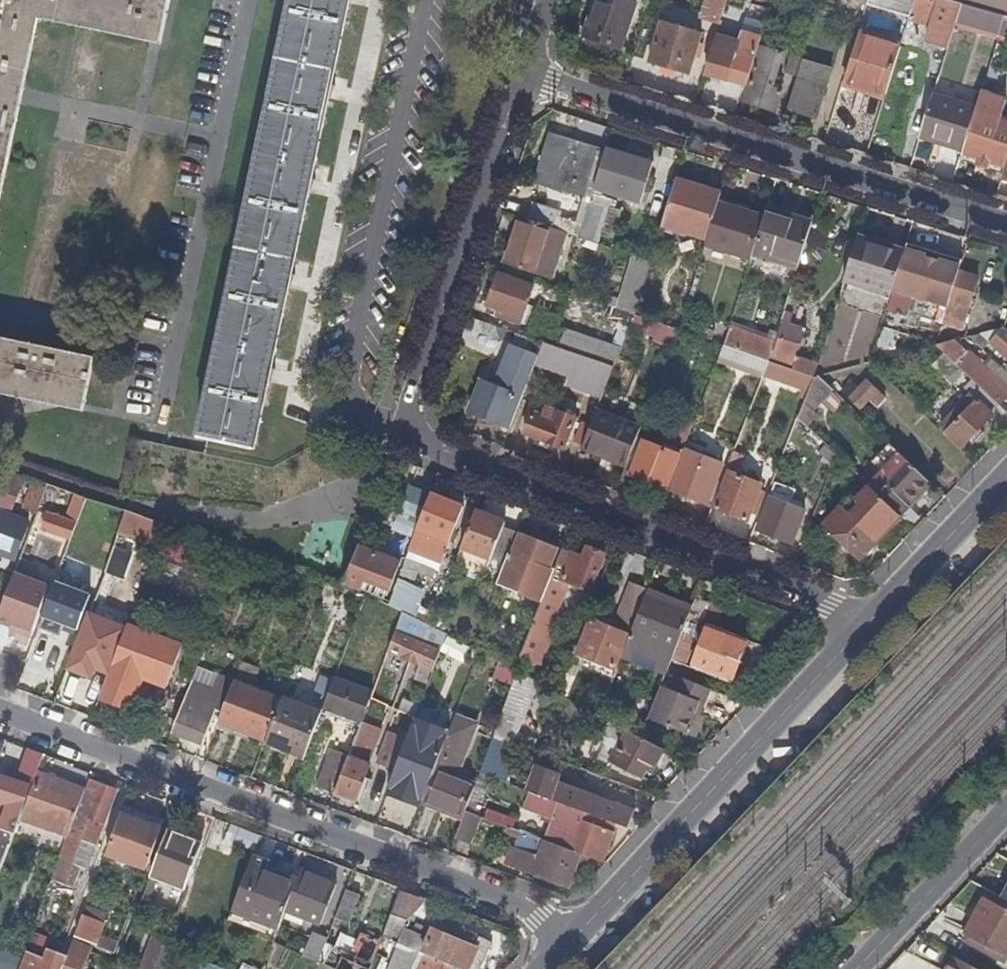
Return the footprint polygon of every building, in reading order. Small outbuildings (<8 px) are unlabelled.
[(38,12),(159,42),(169,0),(0,0),(0,191),(38,12)] [(250,189),(250,190),(221,333),(197,439),(214,443),(251,452),(280,328),(304,207),(319,131),(348,0),(291,0),(250,189)] [(635,5),(618,0),(596,0),(582,38),(619,49),(635,5)] [(724,7),(726,0),(706,0),(698,24),(717,30),(724,7)] [(912,9),(915,0),(885,0),(912,9)] [(955,4),(940,0),(915,0),(912,9),(912,11),(927,16),(930,9),(938,11),(930,34),(950,41),(961,6),(955,4)] [(1006,19),(1006,0),(956,0),(955,4),(961,6),(1004,19),(1006,19)] [(717,30),(714,39),(716,40),(704,75),(727,81),(738,44),(722,39),(724,30),(736,33),(742,13),(724,7),(717,30)] [(688,74),(700,36),(661,24),(649,63),(688,74)] [(844,85),(885,97),(899,50),(859,38),(844,85)] [(769,90),(777,66),(757,59),(743,102),(775,112),(781,93),(769,90)] [(801,63),(785,112),(815,121),(829,73),(801,63)] [(960,153),(998,165),(1006,137),(1006,122),(1000,120),(1006,101),(980,92),(974,111),(960,151),(960,153)] [(932,97),(919,138),(960,151),(974,111),(932,97)] [(592,189),(603,154),(549,137),(534,182),(581,197),(579,203),(586,206),(592,189)] [(1006,159),(1006,137),(998,165),(1004,167),(1006,159)] [(654,164),(605,148),(603,154),(592,189),(641,205),(654,164)] [(721,196),(674,182),(660,227),(707,241),(717,207),(721,196)] [(576,239),(594,244),(604,211),(586,206),(580,226),(576,239)] [(762,221),(717,207),(707,241),(705,247),(749,262),(750,258),(762,221)] [(796,273),(809,232),(789,225),(790,219),(765,212),(762,221),(750,258),(796,273)] [(554,217),(549,230),(565,235),(576,239),(580,226),(554,217)] [(565,235),(549,230),(548,232),(517,222),(502,265),(531,275),(531,274),(538,255),(556,260),(565,235)] [(878,240),(858,234),(855,244),(877,250),(878,240)] [(847,285),(888,298),(890,291),(901,257),(877,250),(855,244),(842,284),(847,285)] [(941,265),(902,253),(901,257),(890,291),(929,303),(941,265)] [(538,255),(531,274),(549,280),(556,260),(538,255)] [(614,311),(631,317),(649,262),(632,257),(614,311)] [(958,270),(941,265),(929,303),(946,308),(957,273),(958,270)] [(977,279),(957,273),(946,308),(943,317),(963,323),(977,279)] [(518,324),(531,287),(497,275),(485,307),(501,313),(499,318),(518,324)] [(844,293),(886,305),(888,298),(847,285),(844,293)] [(473,318),(464,341),(492,351),(500,328),(473,318)] [(525,321),(519,336),(543,344),(545,344),(550,330),(525,321)] [(647,339),(673,343),(675,326),(649,323),(647,339)] [(805,377),(813,379),(816,367),(794,359),(801,334),(781,327),(772,353),(770,353),(767,362),(766,364),(805,377)] [(767,362),(770,353),(773,343),(728,328),(722,347),(767,362)] [(1002,329),(981,336),(1006,362),(1006,334),(1002,329)] [(543,344),(519,336),(500,388),(481,381),(469,411),(511,426),(535,364),(543,344)] [(82,404),(92,356),(0,337),(0,386),(82,404)] [(951,343),(934,348),(972,383),(983,393),(997,407),(1006,397),(1006,396),(951,343)] [(589,380),(595,361),(545,344),(543,344),(535,364),(589,380)] [(763,375),(766,364),(721,348),(716,364),(723,366),(724,362),(763,375)] [(972,383),(934,348),(921,351),(964,391),(972,383)] [(607,385),(614,367),(595,361),(589,380),(607,385)] [(806,395),(813,379),(805,377),(766,364),(763,375),(762,379),(806,395)] [(859,410),(877,392),(865,382),(849,400),(859,410)] [(983,393),(972,383),(964,391),(963,392),(968,397),(975,402),(983,393)] [(989,415),(997,407),(983,393),(975,402),(989,415)] [(975,402),(968,397),(951,415),(958,421),(975,402)] [(991,417),(989,415),(975,402),(958,421),(951,415),(937,429),(960,450),(991,417)] [(564,448),(575,419),(558,412),(553,423),(532,416),(526,433),(564,448)] [(637,439),(640,431),(596,414),(582,447),(627,464),(637,439)] [(814,436),(797,421),(794,429),(807,442),(814,436)] [(668,491),(681,456),(637,439),(627,464),(623,473),(668,491)] [(901,456),(893,449),(878,466),(885,473),(901,456)] [(668,491),(712,508),(721,485),(715,483),(721,467),(683,452),(681,456),(668,491)] [(742,455),(734,452),(729,464),(737,467),(742,455)] [(901,456),(885,473),(870,489),(900,517),(902,518),(932,485),(901,456)] [(726,472),(721,485),(712,508),(747,521),(761,486),(726,472)] [(418,527),(432,493),(411,484),(394,528),(414,536),(418,527)] [(870,489),(867,485),(858,494),(867,502),(852,518),(843,510),(826,528),(860,561),(900,517),(870,489)] [(464,506),(432,493),(418,527),(454,541),(459,529),(456,527),(464,506)] [(85,500),(75,497),(66,522),(46,515),(41,529),(70,540),(85,500)] [(792,544),(804,512),(770,499),(758,531),(792,544)] [(13,560),(28,522),(0,511),(0,555),(13,560)] [(504,522),(475,511),(461,546),(505,562),(517,532),(518,531),(503,525),(504,522)] [(116,531),(149,539),(154,521),(121,512),(116,531)] [(505,562),(495,585),(520,594),(523,587),(525,580),(531,564),(549,570),(558,548),(517,532),(505,562)] [(399,563),(359,547),(344,585),(362,593),(365,584),(378,589),(377,594),(386,597),(399,563)] [(561,551),(521,650),(540,657),(550,634),(544,631),(565,582),(590,591),(604,555),(588,549),(582,561),(561,551)] [(83,565),(63,557),(57,573),(77,581),(83,565)] [(525,580),(543,586),(549,570),(531,564),(525,580)] [(111,606),(121,582),(102,575),(94,600),(111,606)] [(525,580),(523,587),(540,593),(543,586),(525,580)] [(613,620),(632,628),(646,594),(648,589),(628,582),(613,620)] [(53,583),(41,616),(76,629),(87,597),(53,583)] [(632,628),(630,633),(674,651),(687,620),(690,612),(646,594),(632,628)] [(711,603),(696,597),(690,612),(687,620),(700,625),(701,626),(711,603)] [(96,625),(103,606),(93,602),(67,669),(87,676),(105,629),(96,625)] [(428,625),(402,612),(386,654),(432,671),(439,652),(424,647),(431,627),(428,625)] [(614,667),(626,634),(589,620),(577,653),(614,667)] [(687,620),(674,651),(670,662),(683,667),(700,625),(687,620)] [(690,670),(713,679),(716,673),(731,679),(745,644),(706,629),(690,670)] [(13,690),(28,696),(45,651),(30,645),(24,661),(13,690)] [(173,688),(183,660),(163,653),(153,681),(173,688)] [(670,662),(667,670),(679,674),(683,667),(670,662)] [(126,716),(139,684),(109,672),(96,704),(126,716)] [(512,739),(533,682),(513,675),(492,732),(512,739)] [(322,709),(359,722),(372,689),(335,676),(322,709)] [(84,698),(95,702),(103,681),(92,677),(84,698)] [(660,686),(647,718),(684,734),(692,714),(697,703),(704,705),(710,691),(683,680),(676,693),(660,686)] [(214,712),(221,714),(229,693),(214,688),(213,690),(190,681),(170,732),(201,744),(214,712)] [(217,723),(242,732),(258,691),(233,682),(229,693),(221,714),(217,723)] [(242,732),(264,741),(280,700),(281,699),(258,691),(242,732)] [(264,741),(302,758),(319,717),(280,700),(264,741)] [(697,703),(692,714),(699,717),(704,705),(697,703)] [(422,801),(462,816),(464,811),(474,785),(455,778),(474,725),(453,717),(422,801)] [(406,739),(405,743),(407,744),(391,788),(408,795),(425,751),(412,746),(422,720),(414,718),(406,739)] [(334,789),(333,792),(354,800),(381,730),(359,722),(348,753),(334,789)] [(644,783),(662,751),(639,738),(624,730),(607,763),(644,783)] [(376,762),(395,769),(405,743),(406,739),(387,732),(376,762)] [(493,735),(478,773),(492,779),(506,740),(493,735)] [(313,782),(334,789),(348,753),(328,745),(313,782)] [(44,755),(32,751),(23,774),(28,776),(25,786),(0,775),(0,801),(6,804),(2,818),(18,824),(44,755)] [(613,794),(617,783),(588,772),(583,783),(613,794)] [(47,803),(76,813),(84,791),(41,776),(26,814),(40,819),(47,803)] [(84,791),(76,813),(78,815),(73,828),(83,831),(87,820),(102,825),(114,790),(88,780),(84,791)] [(553,783),(547,799),(556,803),(573,809),(579,792),(553,783)] [(582,812),(625,828),(632,812),(588,795),(582,812)] [(578,854),(601,863),(611,832),(578,821),(582,812),(573,809),(556,803),(542,840),(578,854)] [(119,812),(103,852),(144,869),(159,828),(119,812)] [(13,828),(1,824),(0,827),(0,849),(5,851),(13,828)] [(568,888),(578,854),(542,840),(510,828),(509,833),(542,845),(540,853),(524,847),(516,870),(531,876),(532,874),(568,888)] [(198,843),(166,831),(150,874),(183,885),(198,843)] [(290,896),(293,888),(262,878),(264,870),(248,864),(231,914),(277,930),(284,912),(290,896)] [(337,885),(298,872),(293,888),(290,896),(284,912),(321,926),(337,885)] [(407,915),(415,895),(402,890),(393,910),(407,915)] [(359,897),(344,891),(335,918),(348,924),(359,897)] [(100,916),(105,904),(88,900),(85,911),(100,916)] [(982,901),(965,935),(1006,957),(1006,915),(982,901)] [(491,939),(436,917),(426,938),(401,928),(407,915),(393,910),(383,936),(409,948),(453,967),(457,968),(478,968),(491,939)] [(100,924),(80,917),(72,938),(93,945),(100,924)] [(304,931),(294,954),(317,964),(325,944),(327,940),(304,931)] [(364,948),(376,953),(379,944),(361,936),(358,945),(364,948)] [(88,947),(71,942),(65,956),(61,968),(80,968),(88,947)] [(325,944),(317,964),(325,967),(333,947),(325,944)] [(325,967),(329,968),(336,968),(343,951),(333,947),(325,967)] [(372,962),(375,954),(376,953),(364,948),(360,958),(372,962)] [(453,967),(409,948),(403,962),(416,968),(415,968),(452,968),(453,967)] [(23,956),(6,950),(3,959),(0,958),(0,968),(18,968),(23,956)] [(20,968),(61,968),(65,956),(49,950),(45,959),(28,952),(20,968)] [(343,951),(336,968),(369,968),(372,962),(360,958),(343,951)] [(158,963),(143,957),(139,968),(156,968),(158,963)] [(952,959),(947,968),(970,968),(952,959)]
